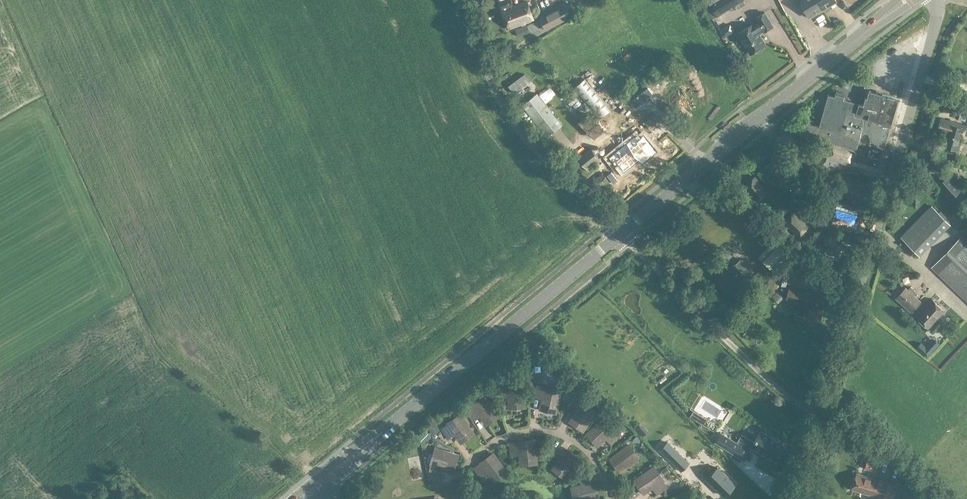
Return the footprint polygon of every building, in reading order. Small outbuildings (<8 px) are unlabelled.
[(506,19),(531,10),(527,0),(513,5),(511,0),(502,0),(500,1),(503,9),(506,19)] [(709,4),(716,16),(743,0),(716,0),(709,4)] [(818,0),(803,0),(802,3),(810,16),(818,12),(820,12),(824,10),(818,0)] [(824,10),(829,7),(830,5),(838,0),(837,0),(818,0),(824,10)] [(557,8),(539,17),(546,30),(564,20),(571,17),(564,4),(557,8)] [(534,19),(531,10),(506,19),(509,28),(534,19)] [(754,23),(739,33),(742,38),(741,40),(744,45),(746,45),(751,53),(766,44),(760,33),(765,30),(765,31),(774,26),(766,12),(757,17),(759,21),(754,24),(754,23)] [(730,24),(720,30),(724,37),(734,30),(730,24)] [(525,73),(508,85),(514,93),(531,81),(525,73)] [(611,110),(608,107),(585,79),(574,88),(600,119),(611,110)] [(836,93),(835,96),(828,94),(819,125),(804,121),(800,134),(854,150),(852,159),(885,169),(891,149),(884,147),(898,99),(882,94),(882,95),(870,91),(867,98),(866,98),(864,105),(844,99),(844,96),(836,93)] [(562,125),(537,93),(523,104),(547,136),(562,125)] [(573,116),(594,138),(603,129),(588,113),(591,110),(584,102),(578,108),(580,110),(573,116)] [(966,112),(958,109),(955,118),(965,120),(966,112)] [(945,133),(940,150),(958,155),(963,140),(966,135),(966,136),(966,128),(966,125),(940,117),(936,130),(945,133)] [(626,143),(609,157),(615,165),(618,163),(625,171),(639,159),(642,163),(657,151),(643,135),(638,139),(635,136),(626,143)] [(764,145),(768,150),(774,145),(770,140),(764,145)] [(849,164),(852,150),(833,145),(829,158),(849,164)] [(578,158),(588,171),(593,167),(592,165),(599,159),(591,148),(578,158)] [(790,174),(777,158),(766,167),(779,183),(790,174)] [(608,180),(603,174),(594,181),(599,187),(608,180)] [(840,184),(842,176),(835,174),(833,183),(840,184)] [(938,184),(951,199),(961,190),(948,175),(938,184)] [(768,192),(755,176),(745,185),(757,201),(768,192)] [(864,186),(845,180),(841,193),(860,199),(864,186)] [(932,205),(901,237),(920,256),(951,224),(949,222),(948,221),(939,212),(935,208),(932,205)] [(794,212),(784,222),(783,223),(798,237),(809,226),(794,212)] [(822,245),(838,257),(847,246),(831,234),(822,245)] [(822,239),(816,235),(812,240),(818,244),(822,239)] [(963,235),(932,267),(966,301),(966,239),(963,235)] [(777,236),(758,256),(766,263),(753,277),(761,285),(793,251),(777,236)] [(719,281),(729,291),(744,276),(745,277),(752,270),(741,259),(734,266),(734,265),(719,281)] [(782,270),(779,283),(787,285),(790,272),(782,270)] [(789,286),(785,299),(795,302),(795,304),(800,306),(798,313),(804,315),(802,320),(818,324),(818,322),(819,323),(821,317),(820,317),(821,312),(807,307),(811,293),(789,286)] [(911,286),(908,289),(906,288),(897,298),(911,311),(920,302),(920,301),(914,295),(917,292),(911,286)] [(925,307),(920,302),(911,311),(929,328),(945,310),(932,299),(925,307)] [(921,342),(916,347),(927,357),(940,343),(933,337),(925,346),(921,342)] [(550,364),(551,364),(561,358),(558,353),(547,360),(550,364)] [(574,386),(578,390),(584,385),(580,381),(574,386)] [(525,406),(524,383),(509,384),(510,407),(525,406)] [(541,409),(556,412),(561,390),(547,386),(541,409)] [(487,424),(499,415),(486,396),(474,405),(487,424)] [(571,421),(583,430),(596,411),(584,402),(571,421)] [(689,416),(697,421),(701,415),(693,410),(689,416)] [(474,433),(461,415),(449,423),(462,442),(474,433)] [(588,434),(598,444),(615,428),(604,418),(588,434)] [(439,429),(434,423),(428,428),(432,434),(439,429)] [(420,436),(422,447),(428,440),(424,437),(428,433),(425,430),(420,436)] [(775,461),(784,446),(760,431),(754,442),(742,434),(737,442),(721,432),(715,441),(744,459),(749,450),(749,449),(751,446),(775,461)] [(519,441),(522,464),(537,462),(534,440),(519,441)] [(667,442),(660,450),(681,471),(689,463),(667,442)] [(611,459),(620,471),(639,457),(630,445),(611,459)] [(458,455),(436,449),(432,463),(454,470),(458,455)] [(554,469),(566,478),(580,459),(568,450),(554,469)] [(495,481),(507,472),(493,453),(481,462),(495,481)] [(877,472),(879,464),(867,460),(865,468),(877,472)] [(636,480),(644,492),(663,479),(655,467),(636,480)] [(664,476),(670,472),(667,467),(660,471),(664,476)] [(722,472),(717,467),(712,472),(706,467),(701,472),(725,496),(735,485),(729,479),(730,478),(722,471),(722,472)] [(852,489),(873,495),(876,484),(874,483),(875,478),(857,473),(852,489)] [(875,478),(874,483),(876,484),(873,495),(873,498),(892,498),(896,485),(875,478)] [(575,498),(588,498),(598,496),(595,482),(572,488),(575,498)]
